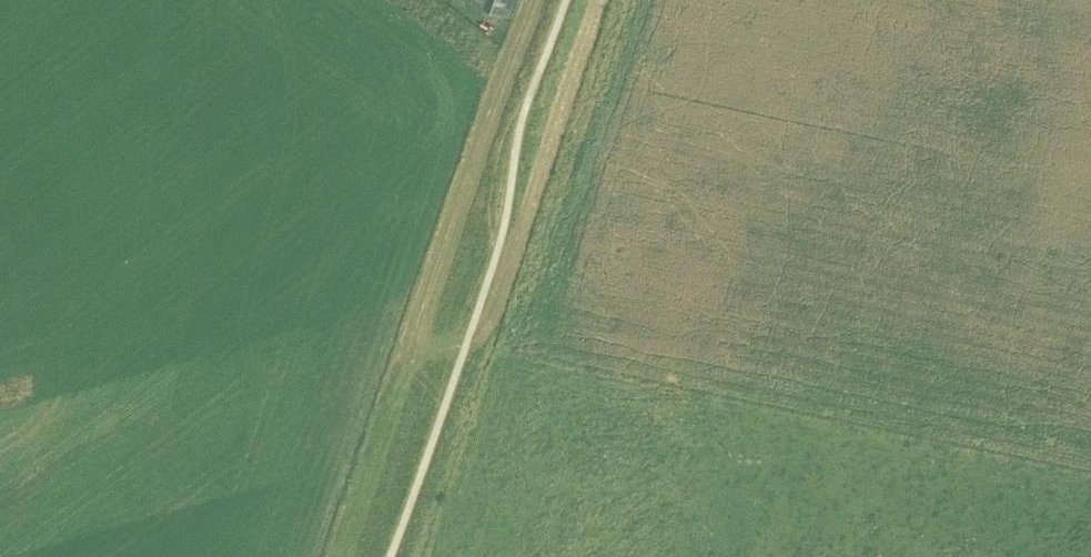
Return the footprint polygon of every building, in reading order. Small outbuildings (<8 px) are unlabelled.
[(519,0),(490,0),(487,8),(512,18),(519,0)]
